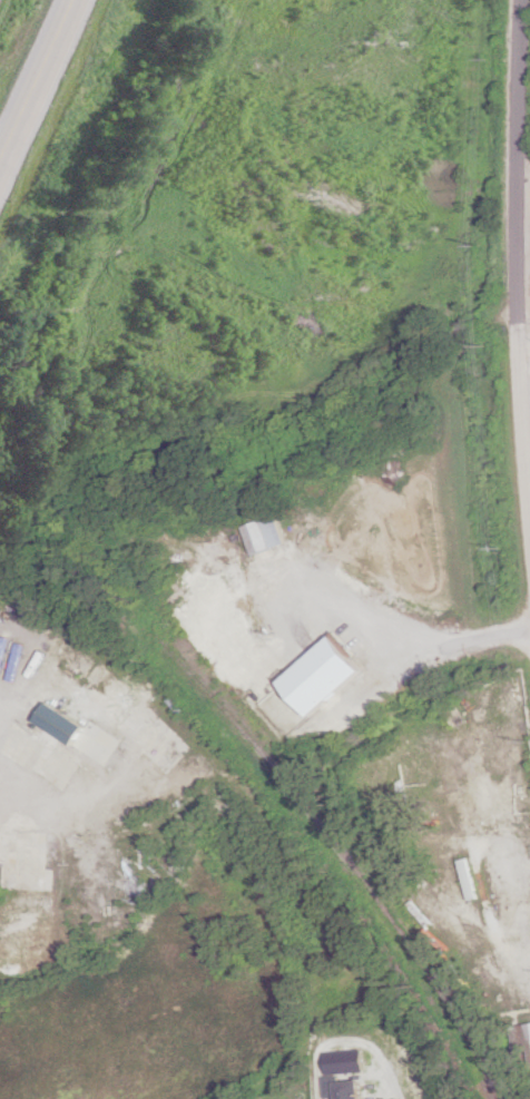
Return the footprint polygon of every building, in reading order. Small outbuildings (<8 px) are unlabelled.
[(242,527),(251,555),(285,544),(275,516),(242,527)] [(285,682),(316,716),(369,669),(338,635),(285,682)] [(280,676),(253,649),(226,676),(253,703),(280,676)] [(326,1052),(326,1073),(366,1073),(366,1051),(326,1052)] [(365,1081),(340,1081),(340,1076),(326,1076),(326,1098),(338,1098),(365,1098),(365,1081)]
